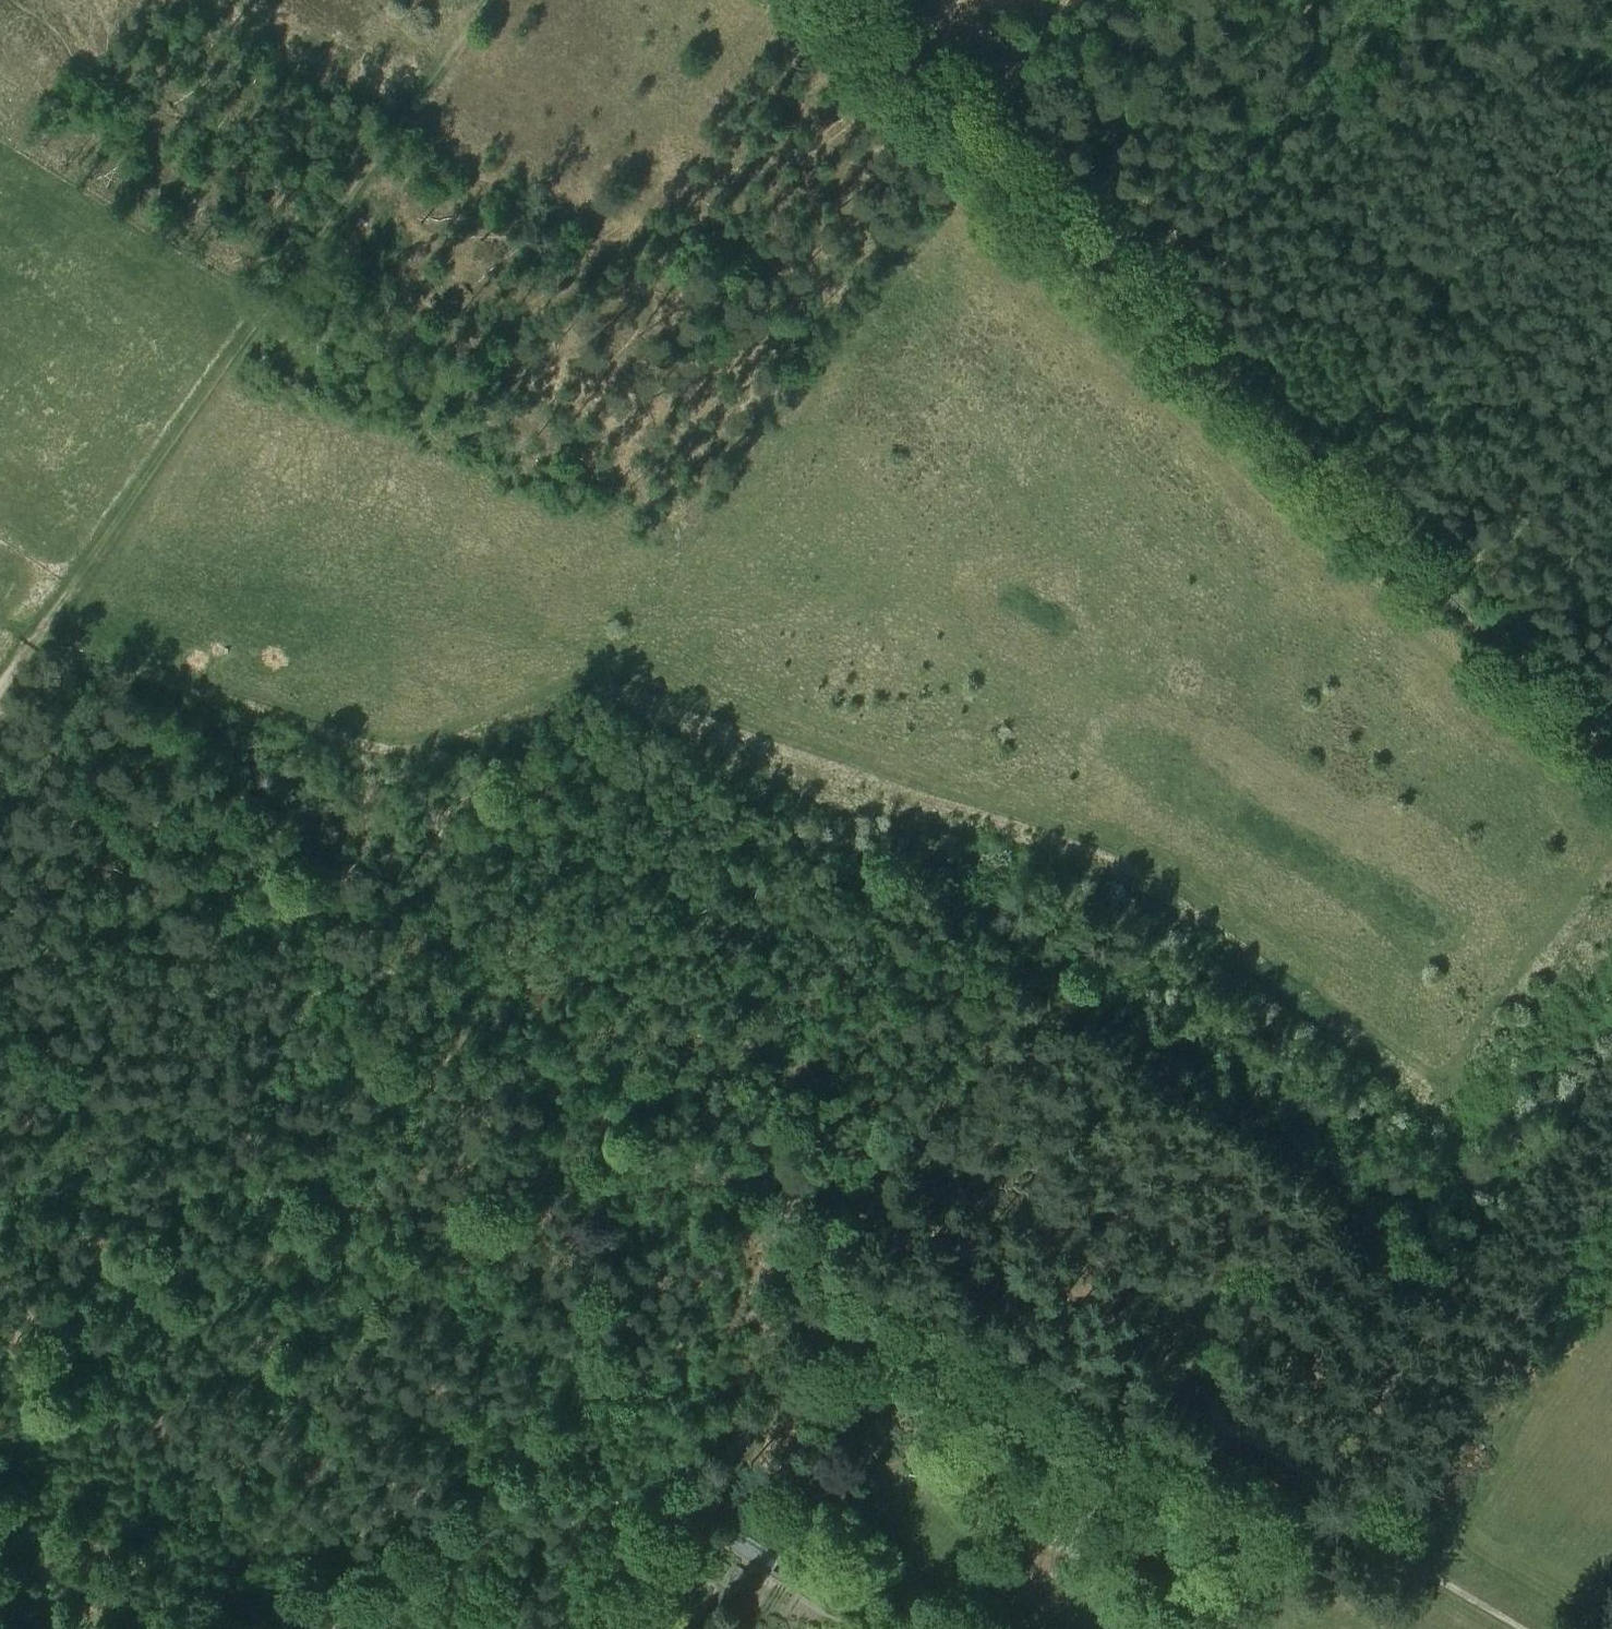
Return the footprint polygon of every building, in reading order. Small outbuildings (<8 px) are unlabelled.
[(731,1539),(773,1567),(784,1551),(741,1523),(731,1539)]
